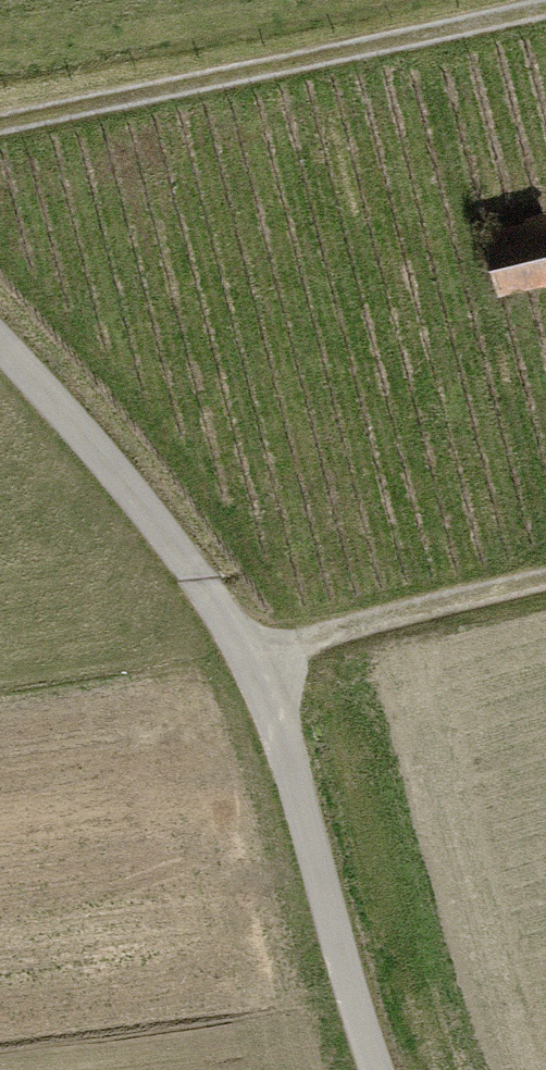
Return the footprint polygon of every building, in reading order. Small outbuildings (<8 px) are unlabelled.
[(521,280),(545,274),(545,208),(506,217),(521,280)]
